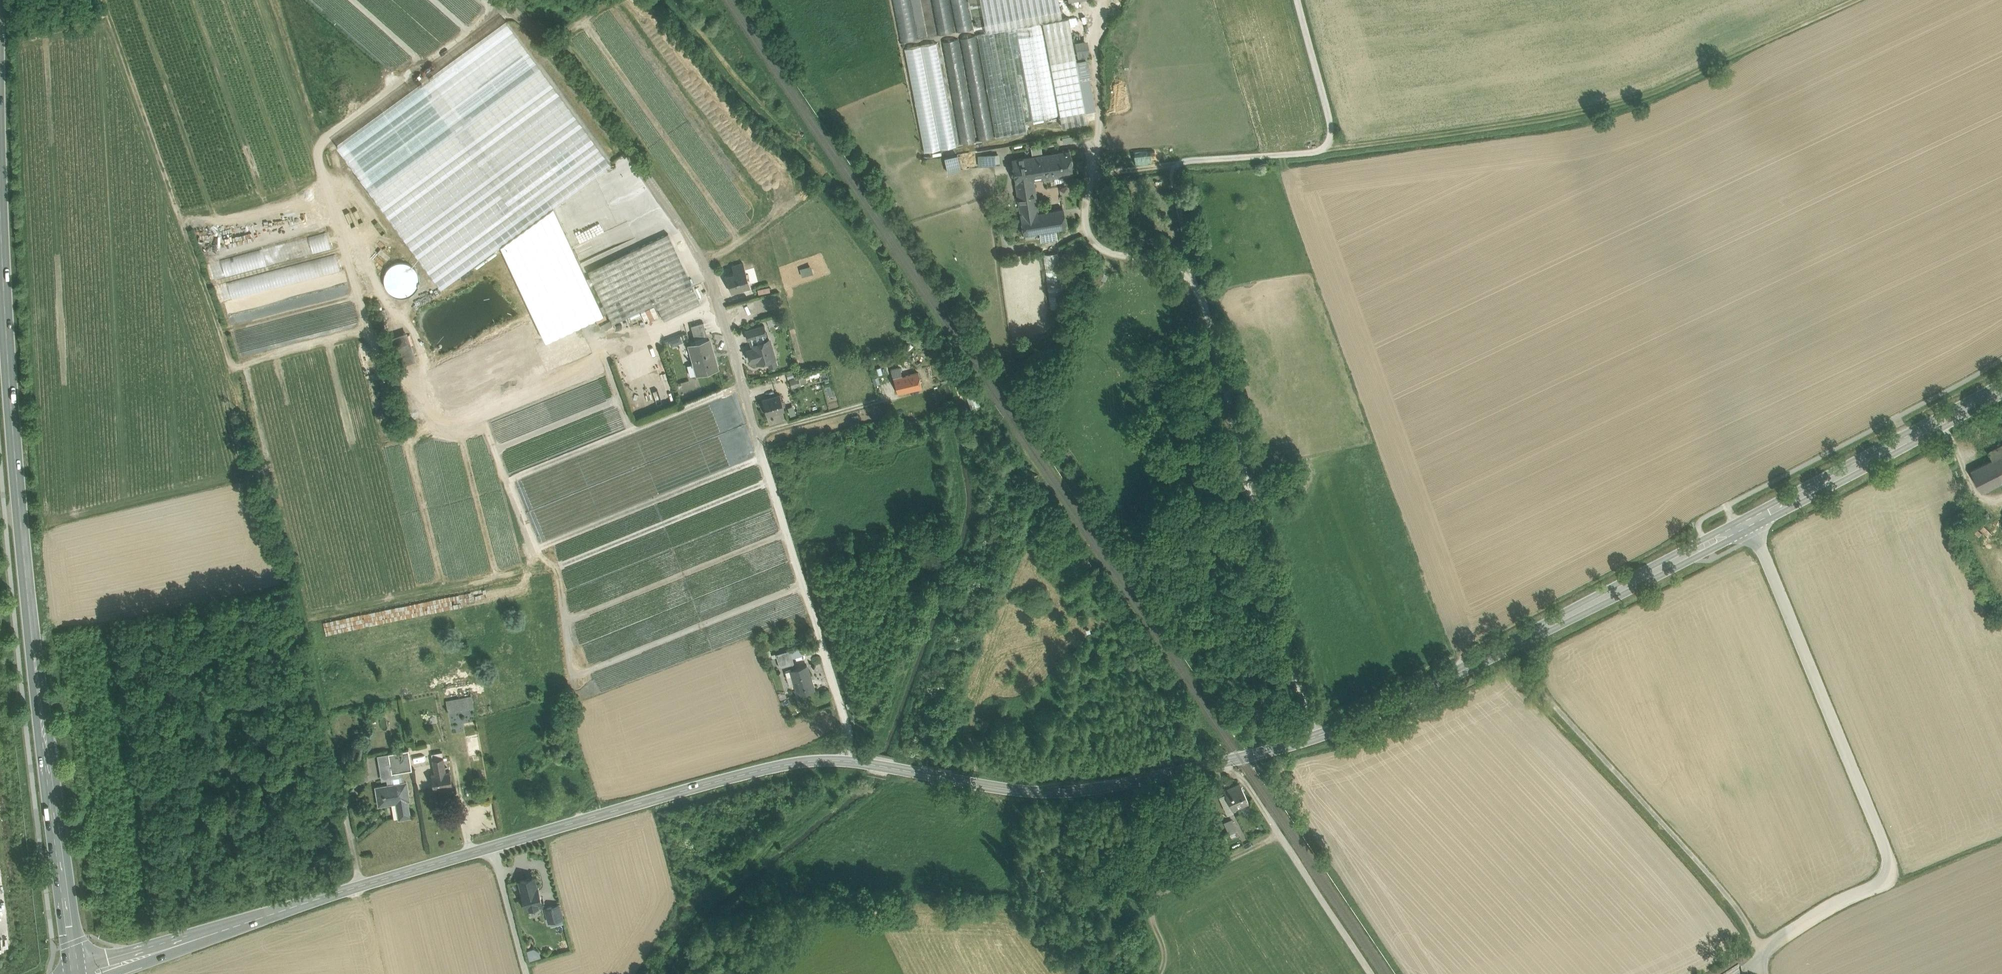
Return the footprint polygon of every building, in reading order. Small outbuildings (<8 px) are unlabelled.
[(933,34),(926,0),(890,0),(899,40),(917,37),(933,34)] [(936,33),(953,30),(947,0),(930,0),(936,33)] [(953,30),(970,27),(965,0),(947,0),(953,30)] [(974,7),(979,34),(1060,19),(1066,17),(1062,0),(1015,0),(974,7)] [(1027,132),(1025,121),(1077,111),(1060,19),(979,34),(957,38),(976,141),(1027,132)] [(611,164),(507,21),(337,145),(441,288),(500,245),(553,206),(611,164)] [(1078,55),(1091,53),(1088,37),(1075,39),(1078,55)] [(962,144),(976,141),(957,38),(941,40),(962,144)] [(936,42),(903,48),(924,150),(957,143),(936,42)] [(998,147),(977,148),(977,164),(999,163),(998,147)] [(1069,150),(1012,159),(1015,183),(1033,180),(1073,174),(1069,150)] [(1033,180),(1015,183),(1020,213),(1038,210),(1033,180)] [(586,277),(553,206),(500,245),(545,341),(604,314),(590,285),(593,283),(590,277),(586,277)] [(1038,210),(1020,213),(1023,234),(1066,227),(1063,208),(1038,212),(1038,210)] [(303,255),(333,247),(328,231),(299,239),(303,255)] [(668,233),(588,271),(590,277),(593,283),(612,324),(656,303),(664,320),(701,303),(668,233)] [(261,249),(214,260),(219,277),(265,265),(261,249)] [(1046,284),(1057,284),(1054,252),(1044,252),(1046,284)] [(338,256),(223,280),(227,296),(341,272),(338,256)] [(389,291),(416,291),(416,269),(409,269),(409,262),(389,262),(389,291)] [(743,263),(732,266),(734,273),(745,270),(743,263)] [(801,276),(812,273),(810,265),(799,268),(801,276)] [(734,273),(726,275),(731,292),(750,286),(745,270),(734,273)] [(703,322),(691,326),(695,340),(707,336),(703,322)] [(763,325),(746,330),(748,339),(763,335),(765,334),(763,325)] [(405,332),(388,338),(398,366),(414,361),(405,332)] [(670,345),(681,341),(679,333),(667,337),(670,345)] [(763,335),(750,338),(753,348),(747,349),(750,361),(756,359),(757,363),(774,358),(769,339),(765,340),(763,335)] [(709,339),(689,345),(693,361),(690,361),(691,363),(689,364),(688,366),(691,376),(717,368),(709,339)] [(919,372),(902,376),(901,373),(892,375),(898,393),(922,387),(919,372)] [(798,376),(789,379),(791,387),(800,384),(798,376)] [(780,395),(762,400),(766,415),(784,410),(780,395)] [(778,423),(777,416),(767,418),(769,424),(778,423)] [(1988,450),(1993,458),(1971,469),(1982,492),(2001,482),(2001,443),(1988,450)] [(790,649),(775,653),(779,667),(794,663),(790,649)] [(806,664),(790,669),(797,694),(814,689),(806,664)] [(471,697),(447,701),(448,709),(473,705),(471,697)] [(463,711),(449,712),(451,731),(463,730),(462,722),(470,721),(469,714),(463,715),(463,711)] [(571,748),(558,752),(560,760),(573,756),(571,748)] [(409,749),(388,752),(392,772),(412,769),(409,749)] [(442,750),(431,752),(432,759),(443,757),(442,750)] [(445,767),(443,757),(432,759),(435,773),(431,774),(434,789),(444,787),(444,789),(452,788),(449,770),(448,771),(447,767),(445,767)] [(352,771),(345,772),(347,783),(352,782),(351,777),(353,777),(352,771)] [(406,781),(376,786),(379,804),(396,801),(399,817),(410,816),(407,799),(409,799),(406,781)] [(1241,786),(1232,790),(1231,787),(1224,790),(1232,808),(1248,801),(1241,786)] [(1228,833),(1236,829),(1231,818),(1223,821),(1228,833)] [(536,884),(528,886),(529,887),(521,889),(526,908),(526,907),(540,904),(541,903),(536,884)] [(540,904),(526,907),(527,912),(541,908),(540,904)] [(558,904),(546,908),(549,921),(562,918),(558,904)] [(537,946),(526,949),(528,958),(539,956),(537,946)]
